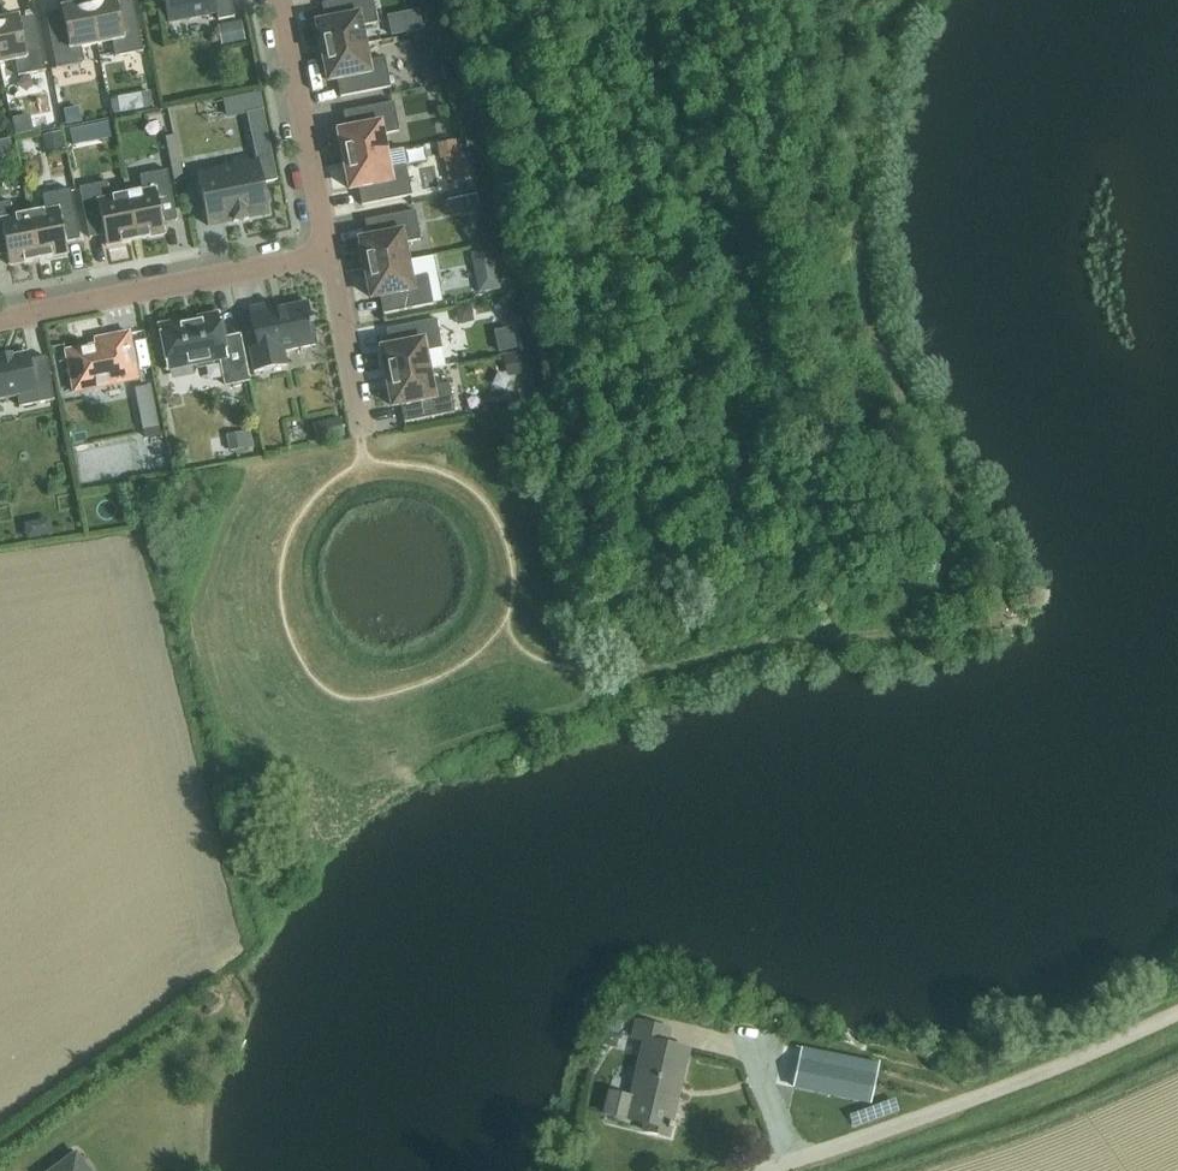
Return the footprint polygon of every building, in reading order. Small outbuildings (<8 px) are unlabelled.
[(96,45),(88,0),(76,0),(75,1),(71,3),(68,5),(68,6),(69,7),(61,9),(63,18),(47,21),(56,69),(84,64),(81,48),(96,45)] [(96,45),(112,42),(115,58),(143,52),(133,4),(117,7),(115,0),(88,0),(96,45)] [(167,23),(216,14),(218,22),(234,18),(231,0),(163,0),(167,23)] [(364,45),(360,27),(377,24),(373,0),(345,0),(322,5),(325,22),(317,24),(322,53),(364,45)] [(15,61),(18,77),(45,72),(36,23),(20,26),(18,17),(10,19),(10,18),(11,16),(7,15),(2,15),(0,15),(0,64),(15,61)] [(367,62),(364,45),(322,53),(328,82),(336,80),(340,98),(390,88),(384,59),(367,62)] [(395,82),(432,79),(429,48),(393,52),(395,82)] [(338,133),(344,162),(385,153),(382,136),(399,133),(393,103),(343,113),(346,131),(338,133)] [(21,131),(37,128),(33,110),(17,114),(21,131)] [(269,215),(263,184),(277,181),(263,111),(246,114),(257,168),(229,173),(228,169),(197,175),(208,227),(233,222),(233,223),(248,220),(248,219),(269,215)] [(68,140),(115,138),(114,117),(67,118),(68,140)] [(385,153),(344,162),(349,191),(358,189),(361,207),(411,197),(406,167),(402,149),(385,152),(385,153)] [(463,154),(443,159),(447,182),(468,177),(463,154)] [(126,196),(136,242),(165,236),(162,225),(177,222),(167,171),(140,177),(143,192),(126,196)] [(136,242),(126,196),(110,199),(107,183),(79,189),(89,239),(104,236),(107,247),(136,242)] [(29,215),(38,261),(67,255),(65,244),(80,241),(70,191),(42,196),(46,212),(29,215)] [(29,215),(13,218),(10,203),(0,205),(0,257),(7,255),(9,267),(38,261),(29,215)] [(420,241),(414,212),(364,222),(368,239),(359,241),(365,270),(407,262),(403,244),(420,241)] [(491,250),(470,254),(478,293),(499,289),(491,250)] [(410,279),(407,262),(365,270),(371,299),(379,297),(383,315),(433,305),(427,276),(410,279)] [(270,311),(269,305),(249,310),(256,348),(248,350),(253,374),(286,367),(283,353),(316,346),(307,304),(270,311)] [(162,342),(157,343),(160,357),(165,356),(168,370),(194,365),(199,369),(211,366),(215,361),(220,360),(225,387),(248,382),(239,336),(222,340),(217,316),(198,320),(198,323),(183,326),(182,323),(159,327),(162,342)] [(381,350),(386,379),(428,370),(425,353),(442,350),(436,320),(386,330),(389,348),(381,350)] [(500,347),(517,349),(520,323),(503,321),(500,347)] [(65,352),(74,394),(139,381),(129,333),(95,340),(96,347),(88,349),(88,348),(65,352)] [(0,359),(0,400),(17,397),(19,408),(54,401),(46,358),(29,361),(28,354),(0,359)] [(386,379),(392,408),(401,406),(404,424),(454,414),(449,385),(432,388),(428,370),(386,379)] [(163,432),(162,382),(142,382),(144,432),(163,432)] [(230,434),(239,453),(255,446),(247,427),(230,434)] [(200,1002),(207,1012),(217,1004),(210,995),(200,1002)] [(644,1132),(668,1138),(688,1051),(666,1046),(669,1031),(637,1023),(633,1039),(645,1042),(627,1120),(646,1125),(644,1132)] [(820,1057),(814,1085),(845,1092),(851,1064),(820,1057)] [(866,1118),(897,1110),(895,1100),(863,1108),(866,1118)] [(76,1155),(53,1170),(88,1170),(76,1155)]
